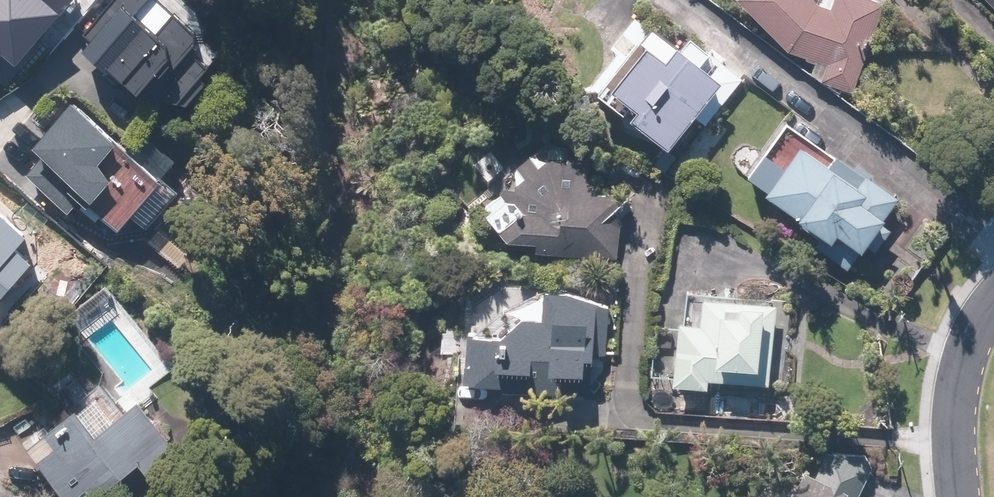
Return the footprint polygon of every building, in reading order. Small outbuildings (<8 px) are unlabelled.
[(8,78),(73,0),(0,0),(0,71),(8,78)] [(90,46),(139,87),(190,98),(211,73),(203,66),(210,58),(194,44),(198,24),(170,0),(107,0),(83,28),(96,38),(90,46)] [(893,0),(840,0),(839,3),(832,0),(753,0),(796,47),(833,61),(826,77),(859,90),(893,0)] [(653,102),(645,111),(682,141),(703,116),(710,121),(747,77),(697,35),(681,54),(663,39),(628,81),(653,102)] [(75,90),(35,139),(42,145),(21,171),(67,209),(82,191),(90,198),(92,195),(122,219),(166,166),(75,90)] [(792,119),(753,174),(832,229),(821,244),(854,267),(906,193),(844,150),(841,154),(792,119)] [(549,235),(548,244),(621,256),(627,221),(619,191),(607,190),(595,175),(598,154),(545,146),(522,163),(511,229),(549,235)] [(475,378),(559,388),(562,363),(596,367),(598,351),(610,352),(616,303),(579,286),(557,284),(553,314),(534,312),(515,329),(481,325),(475,378)] [(691,316),(682,380),(716,384),(718,374),(774,382),(785,302),(713,293),(709,319),(691,316)] [(36,447),(79,496),(102,496),(150,457),(164,473),(194,448),(148,395),(107,430),(86,405),(36,447)] [(876,465),(869,452),(831,448),(820,470),(812,466),(796,496),(859,496),(876,465)] [(774,486),(769,496),(795,496),(774,486)]
